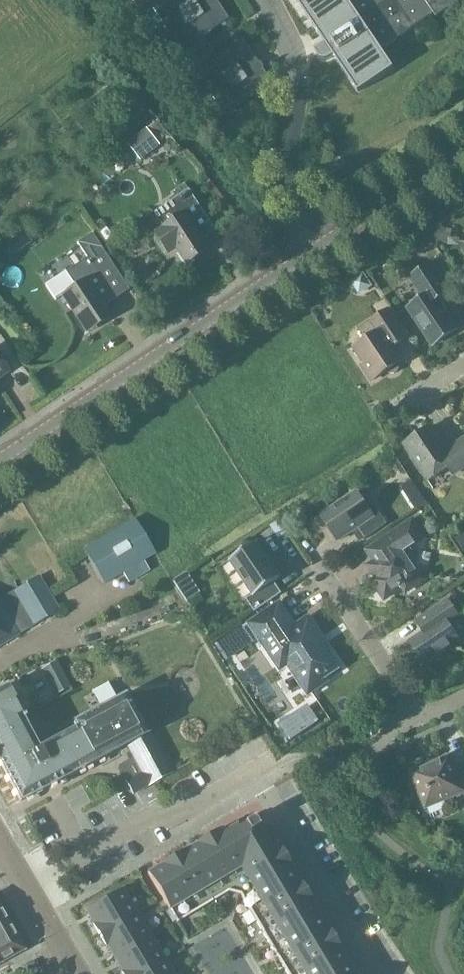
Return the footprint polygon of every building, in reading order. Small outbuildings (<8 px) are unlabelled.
[(143,14),(153,7),(183,51),(196,71),(226,116),(274,84),(244,39),(217,57),(204,37),(231,19),(218,0),(134,0),(143,14)] [(394,69),(381,50),(361,19),(348,0),(297,0),(326,44),(315,50),(320,59),(323,60),(326,61),(329,60),(334,56),(359,92),(394,69)] [(361,19),(381,50),(456,0),(348,0),(361,19)] [(147,128),(128,144),(142,161),(161,145),(147,128)] [(165,228),(157,234),(166,249),(175,243),(187,262),(210,247),(205,240),(217,231),(190,189),(167,205),(177,219),(165,227),(164,227),(165,228)] [(438,228),(435,240),(445,242),(448,230),(438,228)] [(91,234),(77,243),(87,258),(66,273),(75,287),(63,295),(86,329),(108,315),(103,307),(129,290),(91,234)] [(425,234),(414,241),(418,247),(426,249),(432,245),(425,234)] [(433,345),(457,329),(437,299),(448,292),(430,265),(412,278),(425,298),(409,308),(433,345)] [(364,274),(352,282),(356,289),(365,290),(371,286),(364,274)] [(398,372),(400,368),(399,365),(399,364),(402,361),(390,343),(405,333),(389,310),(359,329),(367,341),(355,349),(365,364),(363,366),(373,381),(387,371),(388,373),(391,374),(395,374),(398,372)] [(8,371),(0,359),(0,377),(8,371)] [(463,469),(463,439),(447,450),(432,427),(404,445),(429,481),(455,464),(460,472),(463,469)] [(364,539),(388,524),(375,505),(368,509),(357,492),(322,515),(339,541),(357,528),(364,539)] [(420,494),(411,500),(416,508),(425,501),(420,494)] [(154,554),(134,520),(83,550),(103,584),(123,572),(144,560),(154,554)] [(410,591),(423,582),(419,577),(421,575),(409,557),(417,552),(413,547),(426,539),(413,520),(371,548),(381,562),(371,569),(377,578),(372,581),(385,600),(401,589),(407,586),(410,591)] [(256,611),(282,593),(274,582),(281,578),(257,542),(231,560),(254,595),(247,599),(256,611)] [(144,560),(123,572),(129,583),(150,570),(144,560)] [(185,574),(173,581),(178,588),(189,581),(185,574)] [(38,577),(13,592),(33,625),(34,626),(58,612),(38,577)] [(431,627),(410,642),(426,664),(460,641),(450,626),(460,619),(448,600),(424,617),(431,627)] [(18,634),(0,604),(0,646),(18,635),(18,634)] [(327,647),(309,619),(295,628),(280,605),(251,624),(271,653),(278,647),(309,693),(327,681),(324,677),(337,668),(324,649),(327,647)] [(236,631),(215,645),(226,659),(246,646),(236,631)] [(45,655),(55,678),(70,672),(60,649),(45,655)] [(146,735),(125,696),(74,723),(77,729),(37,749),(22,721),(13,701),(14,700),(7,686),(0,690),(0,763),(20,801),(111,753),(133,794),(172,773),(154,738),(149,741),(146,735)] [(307,708),(280,726),(290,741),(317,723),(307,708)] [(463,793),(463,786),(451,755),(410,772),(426,809),(463,793)] [(239,893),(287,973),(354,973),(341,951),(342,950),(328,927),(327,928),(312,903),(313,903),(300,880),(299,880),(292,869),(293,868),(278,843),(273,845),(265,832),(262,834),(253,819),(238,828),(237,825),(223,833),(221,828),(195,844),(196,845),(184,851),(184,850),(161,864),(161,865),(149,873),(149,872),(148,873),(177,923),(231,891),(233,882),(241,884),(239,893)] [(100,935),(138,913),(124,889),(124,888),(86,910),(86,911),(87,911),(94,923),(93,924),(100,935)] [(25,950),(0,907),(0,963),(25,950)] [(152,936),(138,913),(100,935),(107,947),(108,946),(115,958),(152,936)] [(152,936),(115,958),(122,971),(121,971),(123,973),(143,973),(166,960),(152,936)] [(143,973),(175,973),(166,960),(143,973)]
